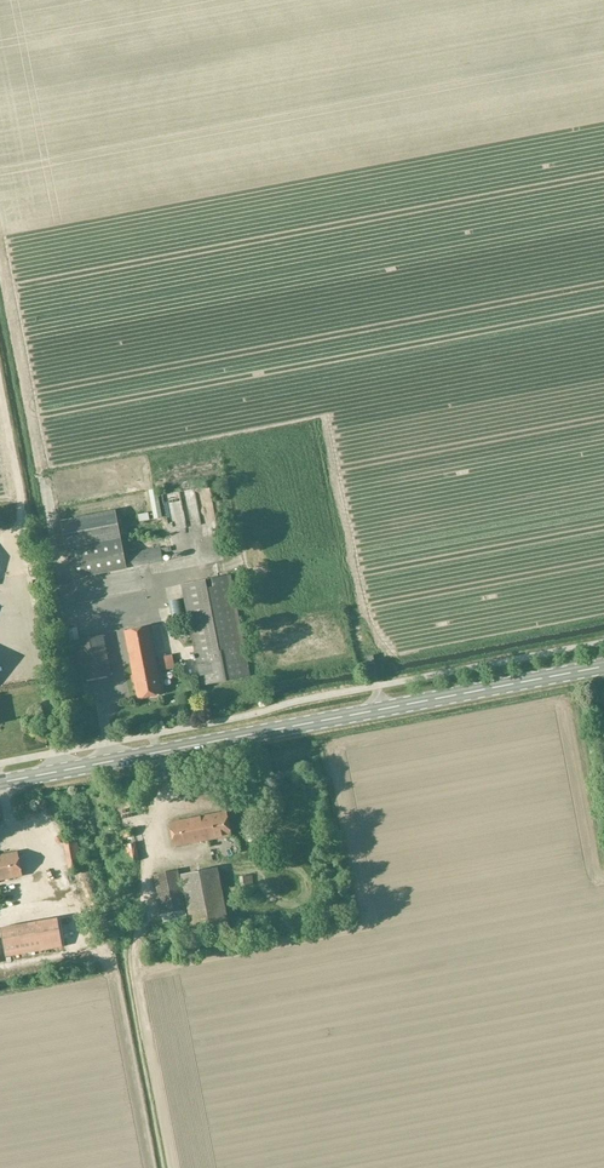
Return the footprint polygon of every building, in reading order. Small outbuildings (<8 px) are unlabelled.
[(214,481),(170,488),(178,542),(172,543),(173,555),(204,550),(205,557),(225,554),(214,481)] [(164,483),(157,484),(160,512),(167,511),(164,483)] [(147,508),(148,516),(157,514),(156,506),(147,508)] [(62,521),(68,552),(73,579),(127,568),(163,561),(161,548),(125,555),(116,510),(62,521)] [(202,686),(250,676),(230,575),(182,584),(202,686)] [(137,698),(161,693),(148,627),(124,631),(137,698)] [(83,681),(111,675),(103,635),(75,640),(83,681)] [(161,671),(175,668),(172,655),(159,657),(161,671)] [(434,666),(424,668),(425,675),(435,673),(434,666)] [(228,811),(172,822),(177,846),(233,835),(228,811)] [(126,862),(139,860),(133,830),(120,832),(126,862)] [(69,873),(82,871),(77,841),(64,843),(69,873)] [(0,856),(0,880),(22,876),(17,852),(0,856)] [(181,875),(193,935),(229,928),(217,868),(181,875)] [(178,870),(154,875),(162,914),(186,910),(178,870)] [(24,894),(23,879),(12,880),(12,894),(24,894)] [(0,930),(0,956),(1,962),(60,951),(54,920),(0,930)]
